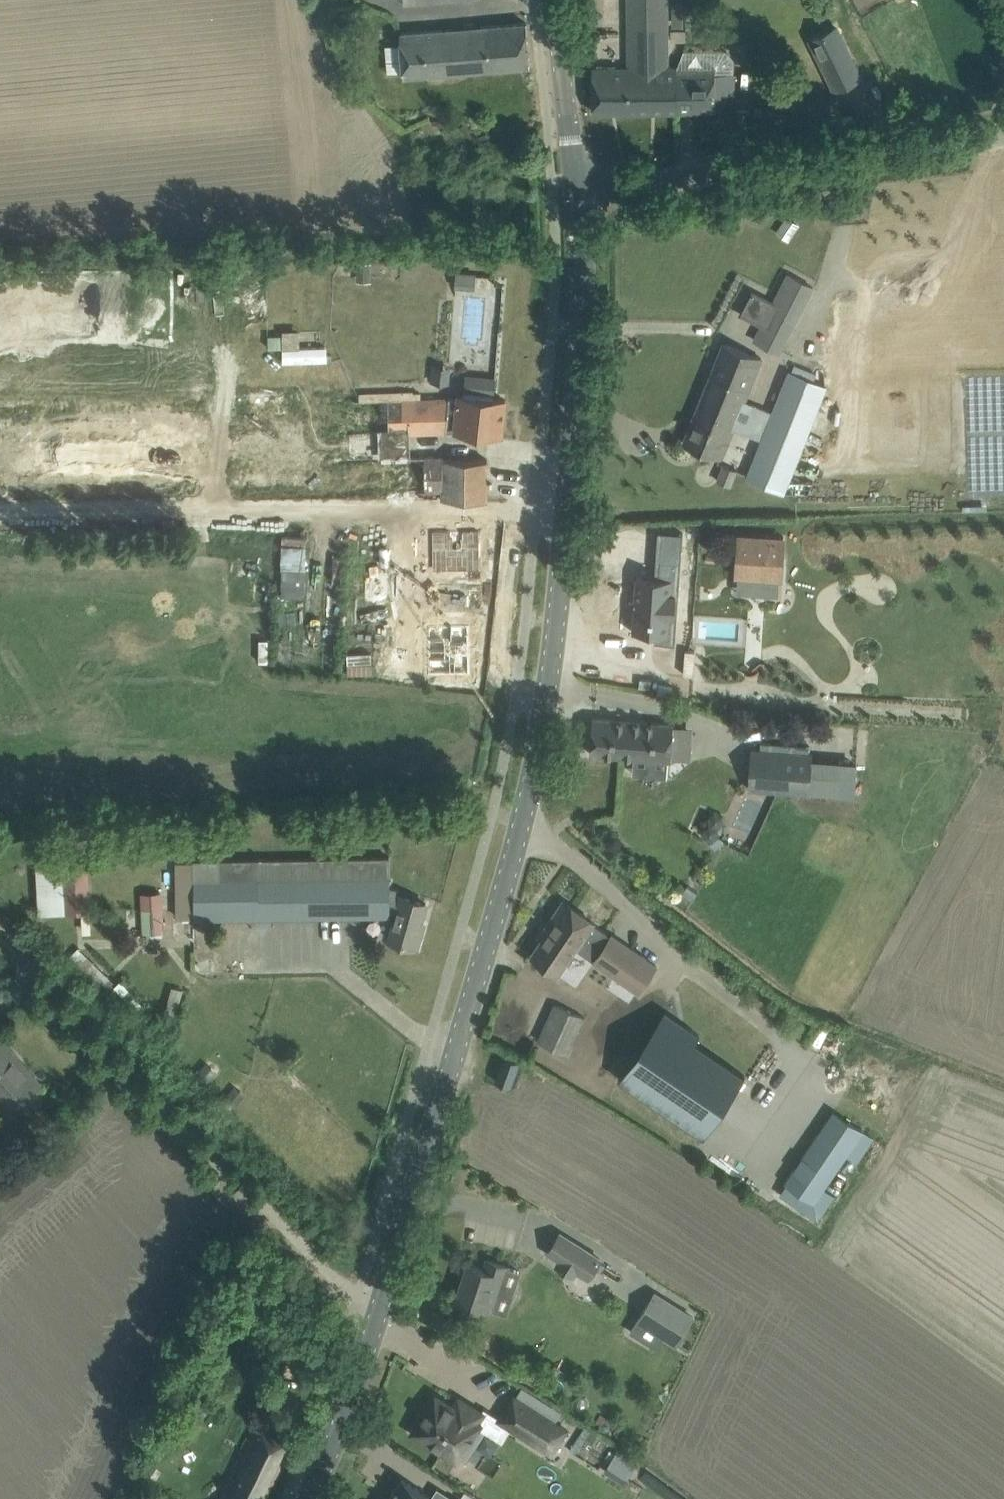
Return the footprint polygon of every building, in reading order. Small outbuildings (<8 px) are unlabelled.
[(668,0),(629,0),(630,68),(594,68),(594,111),(678,111),(678,69),(669,69),(668,0)] [(530,65),(527,22),(473,27),(473,23),(451,25),(452,29),(450,29),(453,72),(530,65)] [(842,27),(817,40),(842,90),(867,77),(842,27)] [(402,76),(453,72),(450,29),(398,33),(402,76)] [(735,111),(735,91),(734,77),(718,77),(718,68),(678,69),(678,111),(735,111)] [(457,272),(455,287),(475,289),(476,274),(457,272)] [(754,339),(781,353),(815,287),(788,272),(773,299),(753,289),(740,314),(761,325),(754,339)] [(946,291),(836,299),(839,333),(839,342),(822,343),(825,387),(789,373),(774,410),(762,440),(748,476),(787,492),(810,494),(814,481),(792,479),(822,405),(847,403),(852,455),(930,449),(992,443),(988,396),(987,390),(851,401),(849,380),(1000,370),(997,331),(950,334),(946,291)] [(762,358),(743,350),(724,343),(708,385),(712,386),(710,390),(744,402),(746,398),(762,358)] [(431,365),(432,379),(449,378),(449,364),(431,365)] [(762,440),(774,410),(746,398),(744,402),(710,390),(712,386),(708,385),(684,442),(721,458),(733,428),(762,440)] [(422,397),(422,391),(414,391),(414,389),(360,392),(360,399),(226,403),(0,407),(0,442),(12,442),(13,466),(0,466),(0,499),(189,496),(188,463),(33,465),(32,443),(227,441),(228,437),(334,433),(334,458),(228,461),(228,495),(440,491),(440,500),(467,499),(487,500),(488,459),(443,458),(443,455),(411,456),(410,432),(447,431),(447,427),(455,428),(455,429),(502,434),(506,399),(462,394),(447,397),(422,397)] [(723,464),(717,481),(731,486),(738,469),(723,464)] [(483,569),(483,529),(435,528),(435,568),(483,569)] [(741,534),(738,575),(780,578),(784,537),(741,534)] [(282,576),(307,575),(306,542),(311,542),(311,536),(283,536),(282,576)] [(653,620),(659,541),(641,540),(640,558),(618,556),(614,612),(636,614),(636,622),(637,622),(637,619),(653,620)] [(472,624),(432,624),(432,672),(472,673),(472,624)] [(694,727),(674,725),(674,724),(594,717),(591,753),(671,759),(692,761),(694,727)] [(812,754),(753,749),(750,789),(810,793),(812,754)] [(719,836),(710,843),(715,849),(724,842),(719,836)] [(196,918),(258,917),(390,915),(390,913),(397,915),(390,939),(417,947),(422,929),(419,929),(426,903),(398,895),(399,890),(390,888),(390,856),(370,857),(195,860),(195,862),(176,862),(176,917),(196,917),(196,918)] [(87,907),(87,866),(67,866),(67,870),(45,871),(45,907),(87,907)] [(688,884),(683,891),(693,899),(698,892),(688,884)] [(144,932),(165,931),(163,891),(142,893),(144,932)] [(657,965),(612,934),(607,941),(602,938),(607,931),(593,922),(594,921),(564,901),(553,916),(557,918),(549,929),(551,930),(545,939),(543,938),(533,953),(559,972),(576,947),(639,990),(657,965)] [(583,1016),(574,1012),(555,1004),(539,1041),(566,1053),(583,1016)] [(745,1075),(695,1041),(700,1034),(678,1019),(679,1018),(665,1009),(619,1078),(704,1135),(745,1075)] [(25,1095),(40,1082),(22,1062),(19,1065),(0,1043),(0,1094),(1,1093),(13,1106),(25,1095)] [(511,1085),(520,1060),(505,1055),(496,1080),(511,1085)] [(246,1094),(235,1085),(216,1108),(225,1115),(234,1104),(236,1106),(246,1094)] [(787,1184),(780,1194),(818,1220),(836,1195),(825,1188),(847,1155),(858,1162),(875,1137),(864,1130),(833,1109),(784,1182),(787,1184)] [(599,1263),(603,1257),(561,1230),(546,1253),(558,1260),(555,1265),(574,1277),(577,1272),(589,1279),(595,1269),(599,1272),(604,1266),(599,1263)] [(493,1311),(507,1267),(487,1260),(484,1269),(469,1264),(457,1299),(493,1311)] [(640,1321),(678,1345),(695,1317),(656,1294),(640,1321)] [(482,1413),(460,1399),(454,1408),(436,1397),(414,1431),(458,1459),(469,1442),(475,1446),(485,1431),(478,1427),(478,1426),(480,1424),(476,1422),(482,1413)] [(566,1429),(515,1397),(500,1419),(552,1451),(566,1429)] [(275,1433),(256,1424),(220,1498),(265,1498),(293,1442),(275,1433)] [(616,1451),(608,1465),(628,1478),(637,1464),(616,1451)] [(430,1498),(431,1497),(403,1479),(390,1498),(431,1498),(430,1498)]
